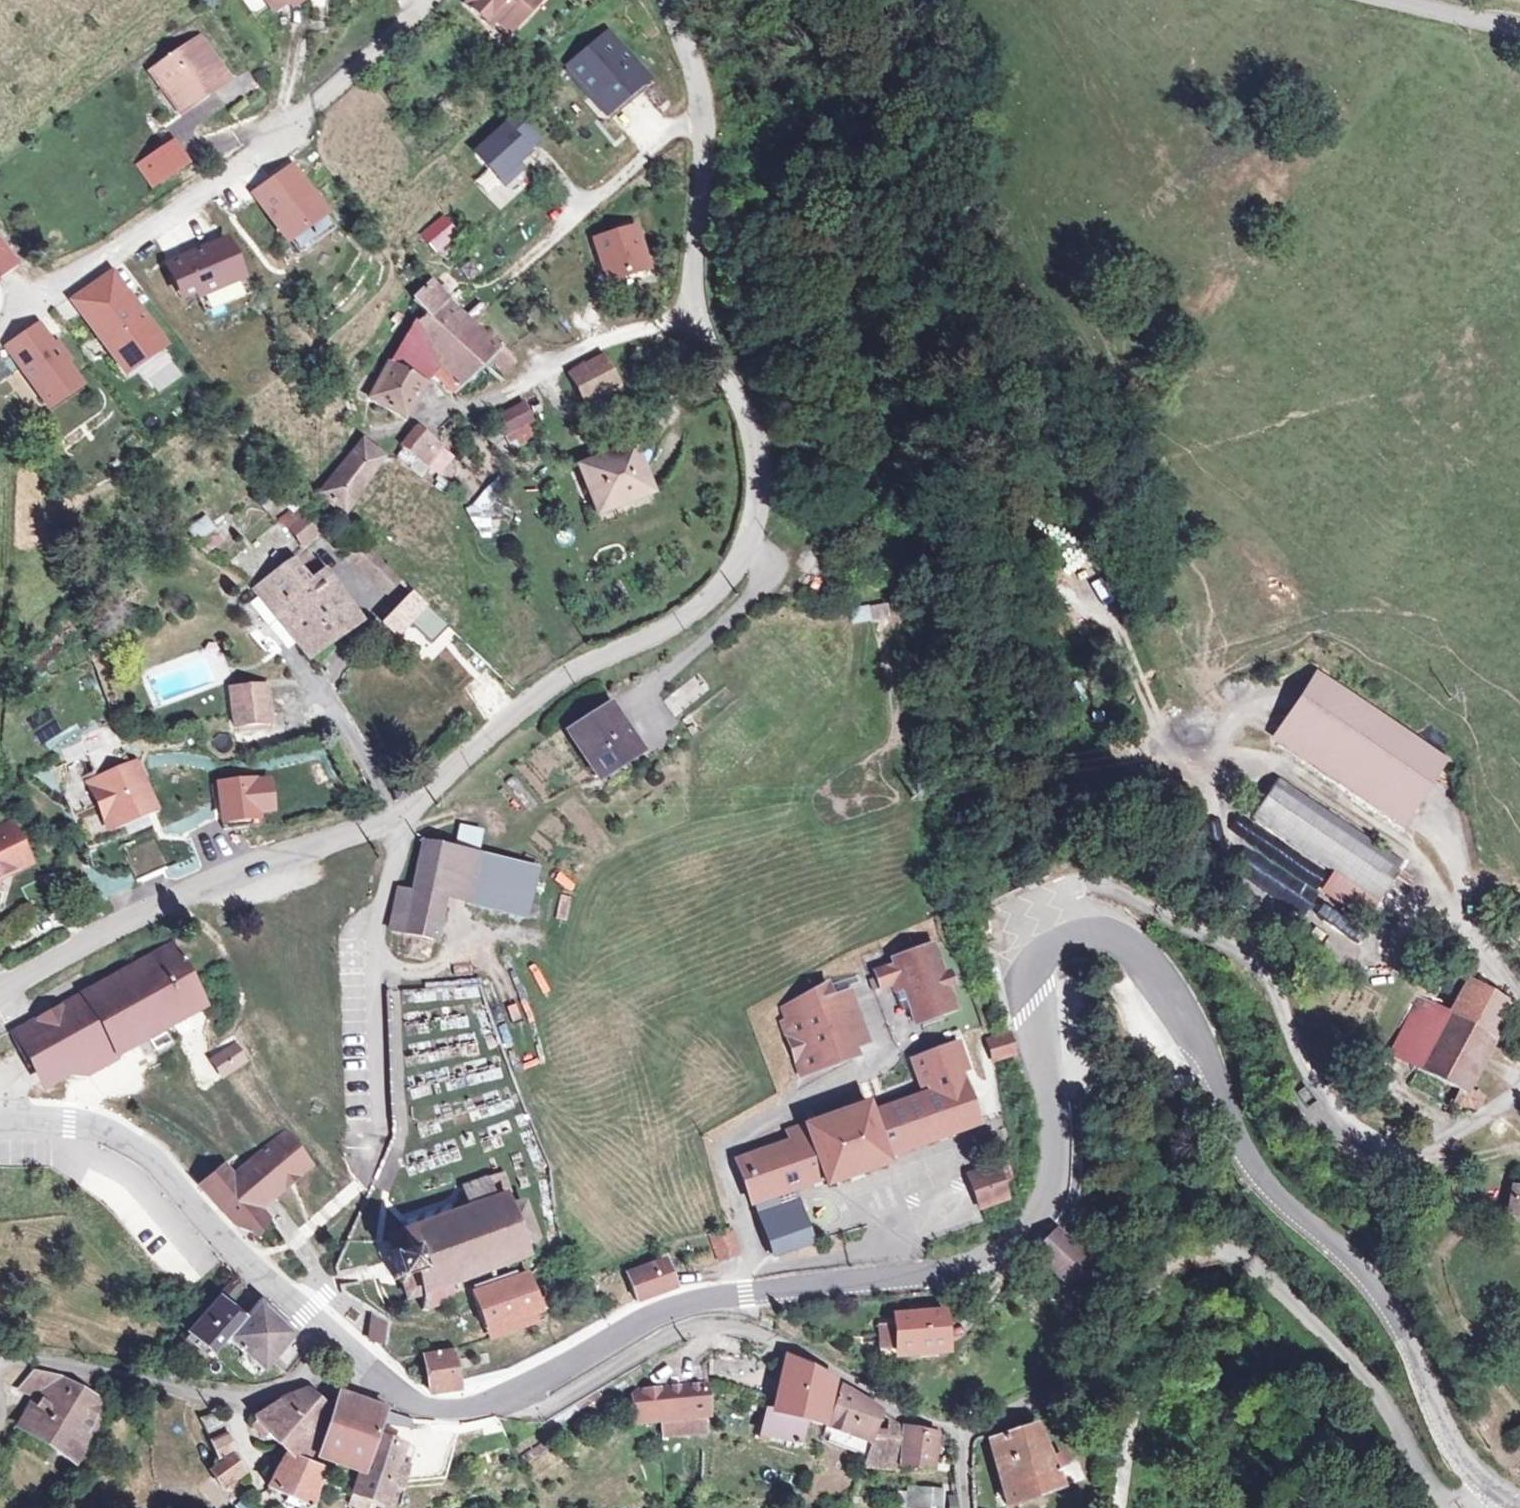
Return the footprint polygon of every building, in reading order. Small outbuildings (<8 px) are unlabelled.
[(456,3),(481,30),(488,23),(499,35),(532,2),(530,0),(459,0),(456,3)] [(644,76),(605,30),(564,65),(604,110),(644,76)] [(212,69),(189,35),(172,46),(167,37),(135,59),(148,79),(157,73),(168,90),(191,74),(195,81),(212,69)] [(163,103),(195,81),(191,74),(168,90),(157,73),(148,79),(163,103)] [(510,111),(469,146),(500,184),(521,167),(512,156),(533,138),(510,111)] [(287,164),(249,190),(281,235),(319,209),(287,164)] [(486,195),(499,185),(485,169),(472,179),(486,195)] [(453,232),(439,216),(418,234),(432,250),(453,232)] [(635,224),(592,236),(605,280),(648,267),(635,224)] [(223,234),(159,261),(174,294),(191,287),(194,294),(240,275),(223,234)] [(0,243),(0,271),(14,261),(0,243)] [(109,268),(68,297),(118,368),(159,340),(109,268)] [(496,360),(423,271),(400,292),(414,313),(347,376),(372,405),(413,368),(437,393),(471,361),(481,373),(496,360)] [(37,322),(2,344),(41,404),(76,382),(37,322)] [(151,393),(181,380),(168,351),(138,364),(151,393)] [(603,354),(567,371),(579,398),(615,381),(603,354)] [(510,419),(496,401),(468,424),(481,440),(510,419)] [(388,432),(384,428),(366,443),(385,463),(405,450),(388,432)] [(613,429),(560,453),(572,477),(583,472),(592,494),(634,475),(613,429)] [(583,472),(572,477),(581,499),(592,494),(583,472)] [(487,530),(511,495),(488,479),(463,514),(487,530)] [(319,500),(307,506),(320,536),(348,528),(338,504),(325,508),(319,500)] [(294,505),(278,520),(300,545),(316,531),(294,505)] [(195,541),(214,526),(202,512),(184,527),(195,541)] [(295,565),(253,596),(307,668),(364,626),(324,573),(309,584),(295,565)] [(419,595),(397,569),(382,583),(403,609),(419,595)] [(882,601),(846,607),(849,622),(884,616),(882,601)] [(446,624),(431,608),(407,631),(420,645),(446,624)] [(1443,754),(1317,672),(1284,723),(1410,805),(1443,754)] [(672,712),(704,694),(696,679),(663,698),(672,712)] [(271,686),(230,688),(232,736),(274,734),(271,686)] [(587,686),(542,716),(577,762),(596,749),(593,742),(615,725),(587,686)] [(1410,805),(1284,723),(1275,737),(1401,819),(1410,805)] [(137,764),(88,785),(110,838),(160,817),(137,764)] [(1402,858),(1273,776),(1248,816),(1332,871),(1375,899),(1402,858)] [(13,825),(0,831),(0,884),(33,868),(13,825)] [(503,840),(460,841),(461,869),(439,870),(440,891),(504,889),(503,840)] [(461,869),(460,841),(409,842),(407,894),(391,893),(389,934),(435,936),(440,891),(439,870),(461,869)] [(1364,914),(1375,899),(1332,871),(1321,887),(1364,914)] [(896,924),(888,927),(901,963),(909,960),(918,983),(923,982),(924,985),(939,980),(941,983),(970,970),(941,895),(910,907),(911,911),(894,917),(896,924)] [(833,958),(828,944),(785,969),(790,981),(785,984),(792,1001),(795,1000),(801,1016),(798,1017),(805,1035),(840,1022),(837,1013),(852,1008),(833,958)] [(207,1008),(170,946),(4,1044),(41,1106),(141,1047),(170,1029),(207,1008)] [(851,952),(833,958),(852,1008),(869,1001),(851,952)] [(1518,1017),(1467,992),(1451,1026),(1411,1007),(1384,1062),(1475,1106),(1518,1017)] [(798,1103),(743,1121),(756,1162),(818,1139),(823,1151),(892,1126),(888,1114),(982,1080),(963,1030),(970,1027),(960,1002),(918,1018),(928,1043),(935,1040),(939,1051),(874,1074),(870,1064),(794,1093),(798,1103)] [(178,1043),(170,1029),(141,1047),(149,1060),(178,1043)] [(1006,1030),(987,1036),(989,1044),(992,1055),(1011,1049),(1008,1039),(1006,1030)] [(207,1059),(220,1079),(247,1063),(234,1043),(207,1059)] [(309,1166),(279,1137),(241,1181),(234,1188),(222,1178),(205,1195),(260,1242),(276,1224),(264,1214),(270,1209),(292,1183),(309,1166)] [(966,1147),(930,1159),(943,1200),(980,1188),(966,1147)] [(391,1267),(401,1295),(516,1250),(511,1236),(532,1227),(522,1196),(507,1200),(494,1168),(456,1181),(463,1203),(379,1235),(388,1261),(391,1267)] [(1512,1191),(1509,1225),(1519,1226),(1519,1192),(1512,1191)] [(777,1203),(756,1209),(767,1253),(789,1247),(777,1203)] [(654,1267),(642,1229),(602,1241),(614,1279),(654,1267)] [(1084,1268),(1058,1241),(1037,1261),(1063,1289),(1084,1268)] [(527,1282),(517,1262),(462,1282),(474,1318),(543,1291),(538,1277),(527,1282)] [(241,1304),(249,1286),(229,1277),(221,1295),(241,1304)] [(205,1356),(225,1337),(256,1369),(294,1332),(256,1294),(238,1312),(216,1290),(178,1327),(205,1356)] [(370,1315),(365,1338),(380,1342),(386,1319),(370,1315)] [(950,1320),(880,1323),(881,1366),(952,1363),(950,1320)] [(444,1344),(410,1347),(414,1389),(448,1386),(444,1344)] [(933,1482),(941,1440),(898,1430),(834,1389),(786,1358),(769,1419),(759,1447),(800,1458),(811,1437),(869,1455),(861,1480),(933,1482)] [(103,1407),(31,1372),(3,1430),(74,1466),(103,1407)] [(704,1374),(624,1382),(627,1436),(707,1432),(704,1374)] [(410,1463),(382,1450),(390,1420),(338,1405),(334,1421),(310,1400),(253,1424),(282,1471),(267,1507),(323,1507),(328,1491),(353,1496),(352,1507),(397,1507),(410,1463)] [(1045,1431),(989,1447),(1007,1507),(1052,1507),(1065,1504),(1045,1431)] [(259,1488),(230,1436),(210,1447),(224,1473),(210,1481),(225,1507),(259,1488)] [(1057,1465),(1061,1480),(1077,1476),(1073,1461),(1057,1465)]
